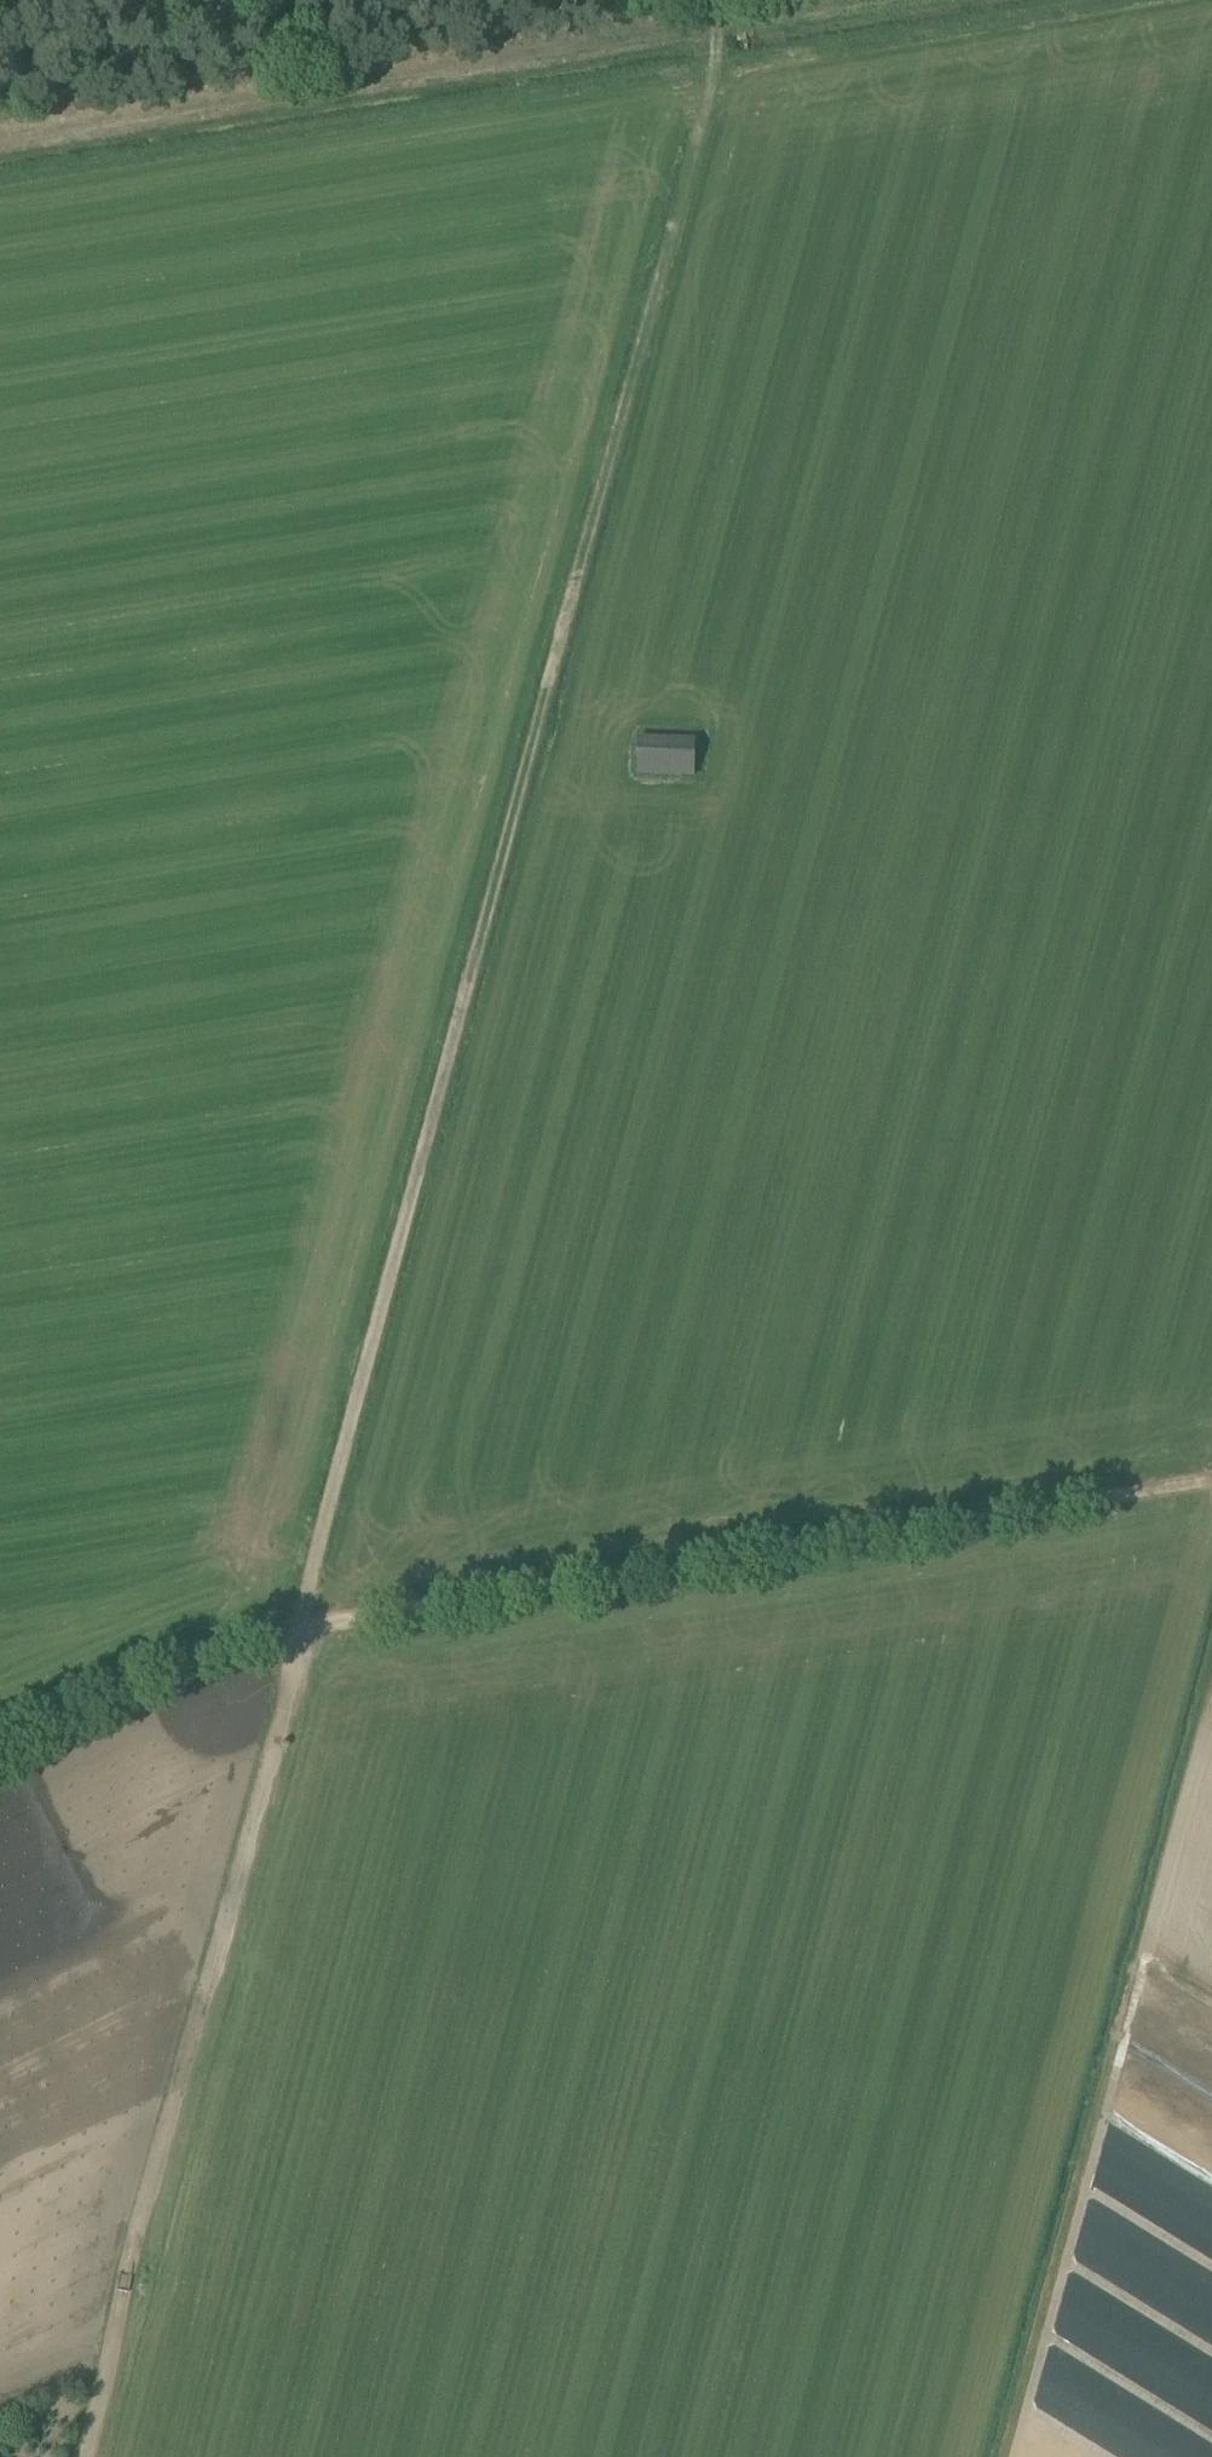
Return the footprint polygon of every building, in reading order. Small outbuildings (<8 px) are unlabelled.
[(638,772),(696,775),(697,740),(640,739),(638,772)]
